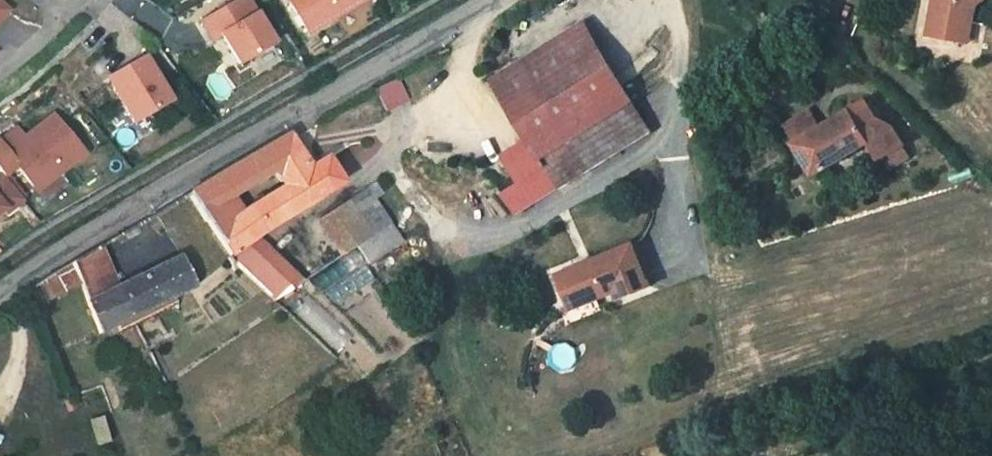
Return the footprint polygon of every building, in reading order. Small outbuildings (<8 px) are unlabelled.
[(272,45),(245,0),(237,0),(200,22),(211,41),(219,36),(237,65),(272,45)] [(306,37),(368,0),(284,0),(306,37)] [(984,0),(937,0),(932,35),(955,39),(958,21),(976,24),(979,4),(984,0)] [(552,152),(579,136),(641,99),(594,20),(503,75),(537,132),(552,152)] [(976,24),(958,21),(955,39),(973,42),(976,24)] [(167,104),(141,60),(105,81),(131,125),(167,104)] [(391,76),(369,88),(379,106),(401,94),(391,76)] [(659,128),(641,99),(579,136),(596,166),(659,128)] [(847,99),(785,131),(812,182),(839,168),(830,150),(867,130),(879,123),(871,108),(856,117),(847,99)] [(879,123),(867,130),(886,162),(906,148),(890,123),(883,120),(879,123)] [(1,215),(4,219),(21,206),(2,182),(18,170),(36,194),(60,175),(64,180),(84,164),(54,125),(25,148),(18,138),(0,152),(0,216),(1,215)] [(537,132),(501,154),(519,184),(498,197),(511,219),(571,182),(552,152),(537,132)] [(212,232),(230,258),(257,236),(322,193),(305,168),(283,136),(255,151),(279,186),(248,207),(212,232)] [(571,182),(596,166),(579,136),(552,152),(571,182)] [(255,151),(186,193),(212,232),(248,207),(240,195),(270,174),(255,151)] [(326,154),(305,168),(322,193),(343,179),(326,154)] [(373,241),(355,213),(378,199),(371,187),(319,222),(343,259),(359,249),(371,267),(407,245),(396,227),(373,241)] [(396,227),(394,224),(378,199),(355,213),(373,241),(396,227)] [(304,285),(257,236),(230,258),(278,304),(304,285)] [(629,246),(553,278),(568,313),(612,294),(615,302),(647,289),(629,246)] [(87,250),(64,264),(74,287),(90,329),(187,291),(175,262),(104,291),(87,250)] [(27,308),(74,287),(64,264),(20,291),(27,308)]
